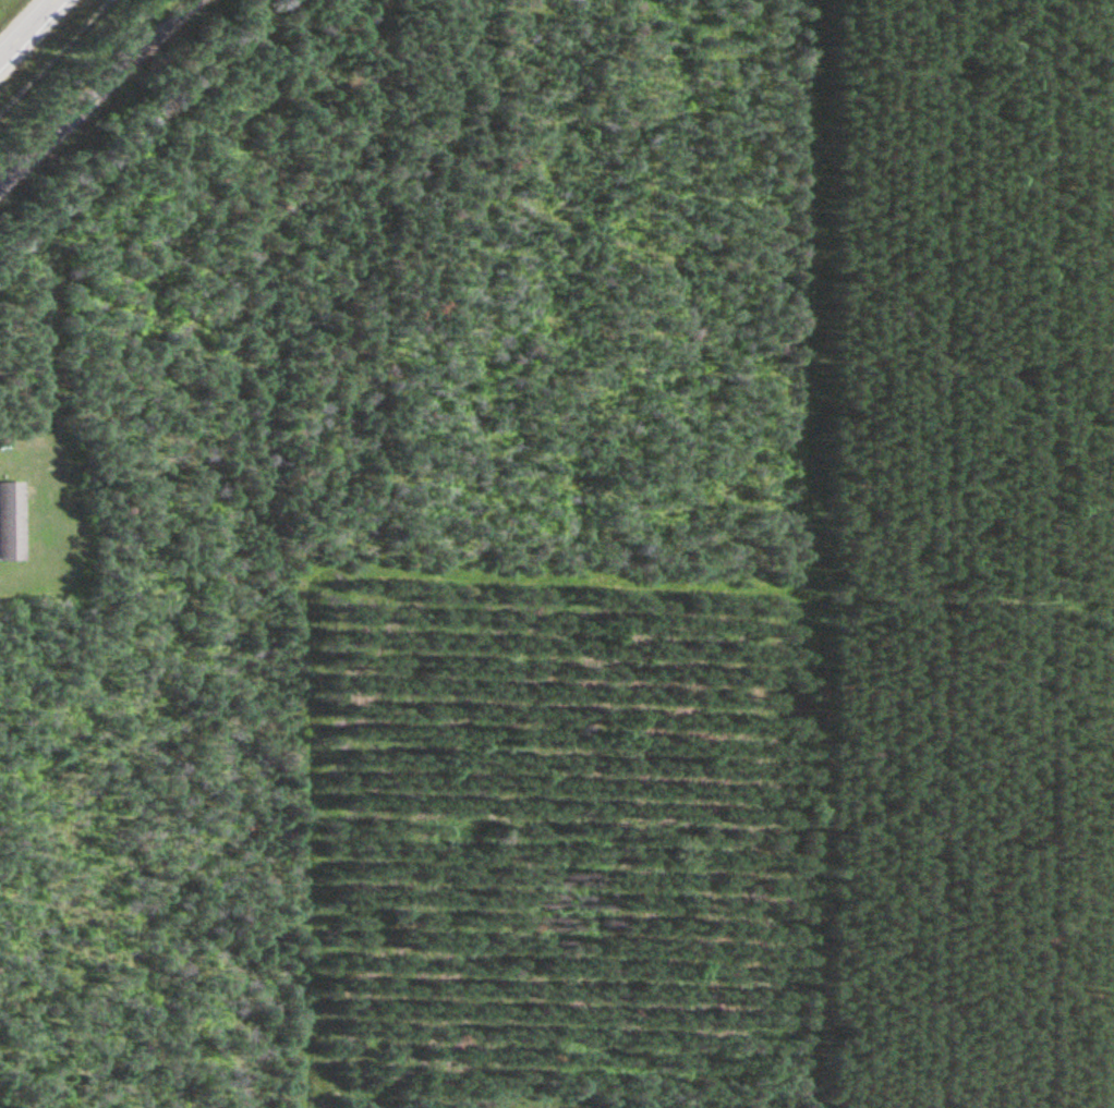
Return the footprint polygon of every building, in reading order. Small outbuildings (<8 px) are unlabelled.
[(20,561),(19,482),(0,482),(0,562),(20,561)]
